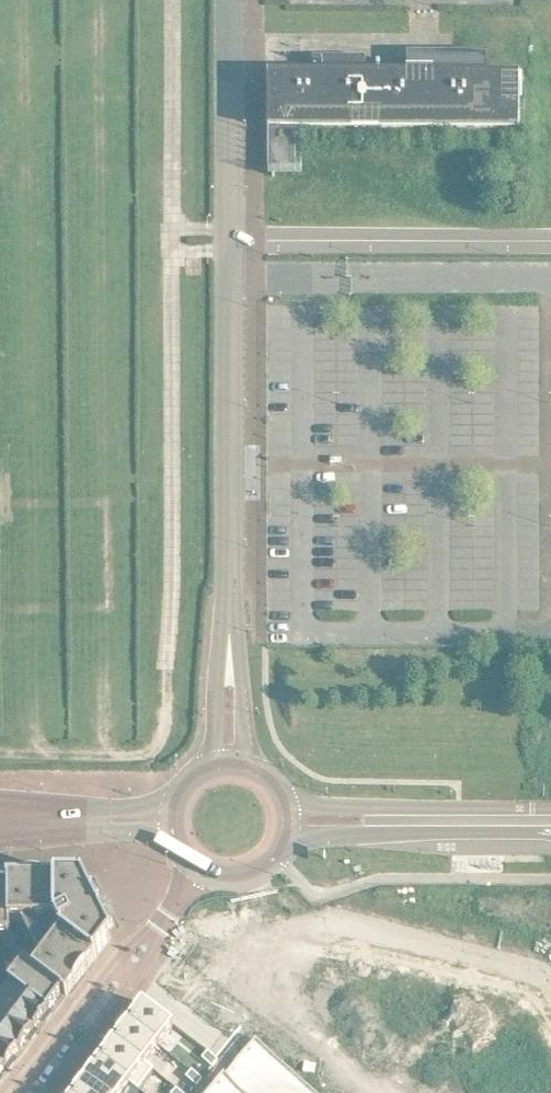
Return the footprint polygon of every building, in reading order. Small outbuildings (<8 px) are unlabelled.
[(285,86),(283,116),(527,116),(527,66),(449,66),(449,47),(415,47),(415,66),(369,66),(369,59),(373,59),(373,49),(320,49),(320,59),(330,59),(330,66),(287,66),(287,72),(286,80),(285,86)] [(17,924),(17,923),(17,911),(62,911),(68,923),(41,959),(30,951),(15,971),(19,975),(0,999),(0,1079),(1,1080),(7,1071),(5,1066),(11,1058),(16,1061),(22,1053),(20,1047),(33,1029),(39,1030),(53,1011),(49,1008),(69,982),(73,986),(118,927),(114,919),(120,916),(112,901),(106,904),(100,892),(106,889),(99,874),(93,877),(89,869),(15,869),(15,874),(0,874),(0,924),(17,924)] [(17,924),(11,924),(11,938),(16,938),(21,935),(21,924),(17,923),(17,924)] [(193,934),(170,965),(228,1009),(256,1002),(263,977),(273,938),(274,933),(236,923),(234,932),(221,929),(219,928),(214,930),(216,936),(201,940),(193,934)] [(33,948),(24,941),(19,943),(16,947),(27,956),(30,951),(31,951),(33,948)] [(342,956),(332,995),(356,1001),(366,963),(343,957),(343,956),(342,956)] [(366,963),(356,1001),(379,1007),(389,969),(366,963)] [(389,969),(379,1007),(403,1013),(413,975),(389,969)] [(460,986),(450,1025),(473,1031),(483,992),(460,986)] [(150,992),(135,1012),(166,1035),(181,1016),(150,992)] [(483,992),(473,1031),(498,1038),(520,1009),(507,999),(484,993),(485,993),(483,992)] [(520,1009),(498,1038),(509,1060),(545,1041),(544,1040),(532,1019),(520,1009)] [(135,1012),(120,1030),(151,1054),(152,1053),(166,1035),(135,1012)] [(120,1030),(106,1049),(137,1073),(136,1074),(145,1080),(160,1060),(152,1053),(151,1054),(120,1030)] [(206,1092),(334,1092),(263,1030),(231,1065),(206,1092)] [(509,1060),(521,1081),(550,1065),(550,1052),(545,1041),(509,1060)] [(214,1042),(209,1048),(219,1057),(222,1053),(224,1050),(214,1042)] [(106,1049),(92,1068),(123,1092),(136,1074),(137,1073),(106,1049)] [(193,1067),(203,1075),(208,1069),(199,1061),(193,1067)] [(77,1087),(85,1092),(122,1092),(123,1092),(92,1068),(77,1087)] [(178,1085),(187,1092),(188,1092),(193,1087),(183,1079),(178,1085)]
